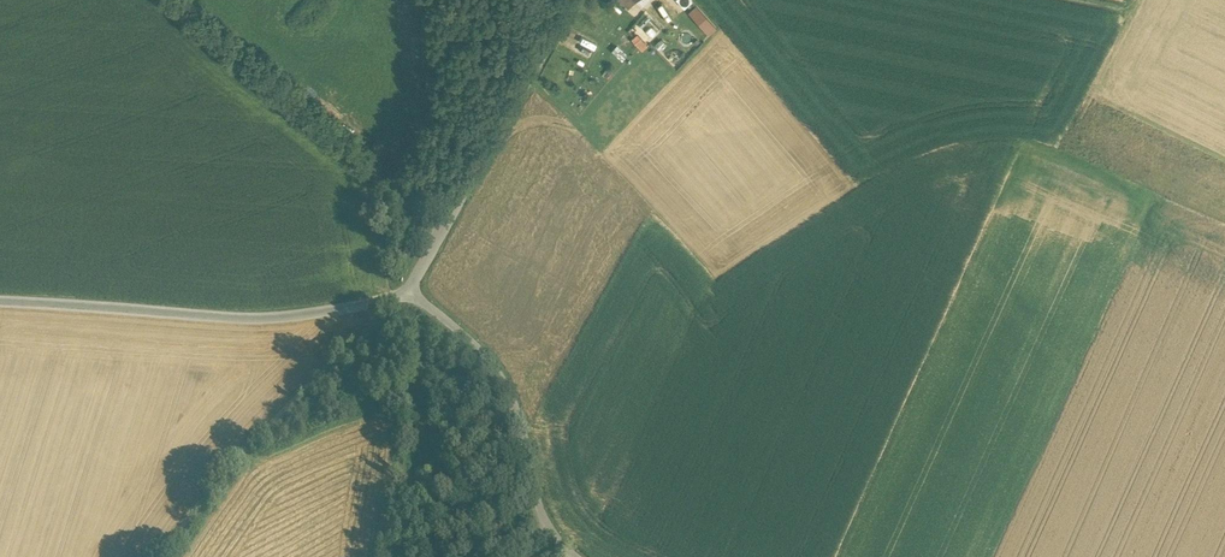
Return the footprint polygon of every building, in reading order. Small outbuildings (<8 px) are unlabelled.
[(699,8),(694,12),(712,32),(717,27),(699,8)] [(637,32),(631,36),(641,49),(647,44),(637,32)] [(574,44),(587,51),(593,41),(579,33),(574,44)]
